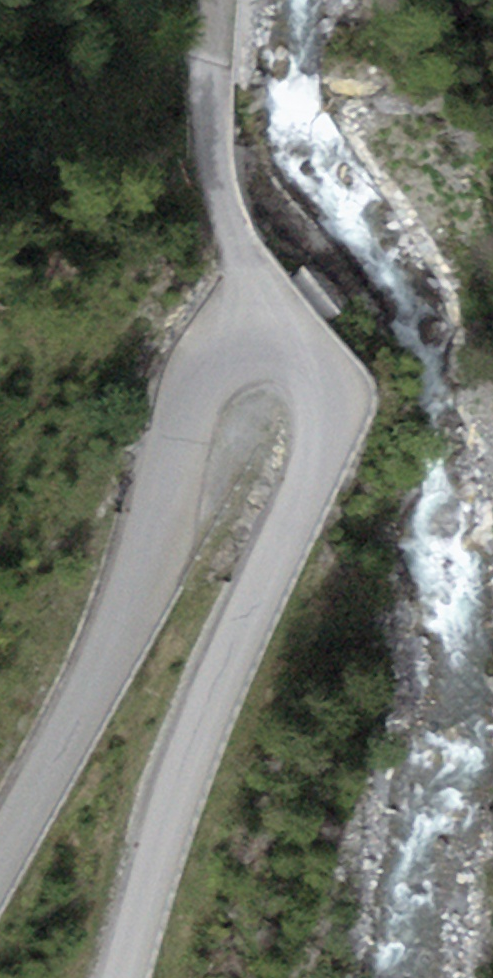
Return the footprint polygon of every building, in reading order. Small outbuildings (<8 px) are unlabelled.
[(53,246),(42,276),(81,289),(91,259),(53,246)]
